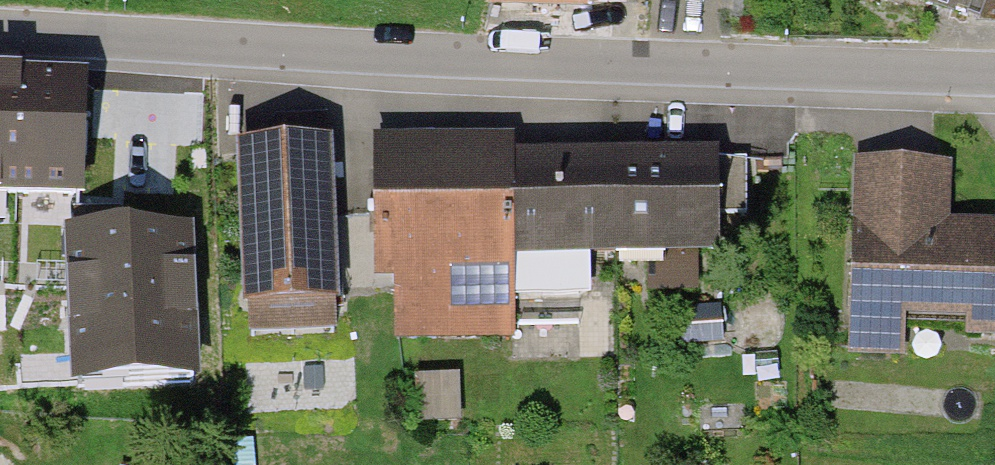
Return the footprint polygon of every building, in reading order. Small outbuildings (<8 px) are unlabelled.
[(969,25),(978,0),(898,0),(969,25)] [(0,81),(0,196),(79,199),(83,84),(0,81)] [(277,118),(242,153),(248,309),(335,306),(327,116),(277,118)] [(747,216),(746,158),(613,161),(614,252),(716,250),(715,217),(747,216)] [(614,252),(613,161),(380,163),(380,258),(395,257),(397,325),(515,324),(516,298),(582,297),(588,285),(588,252),(614,252)] [(855,312),(970,315),(969,333),(994,334),(994,228),(921,226),(923,167),(859,165),(855,312)] [(119,217),(74,219),(75,234),(70,235),(77,385),(192,380),(185,231),(120,235),(119,217)]
